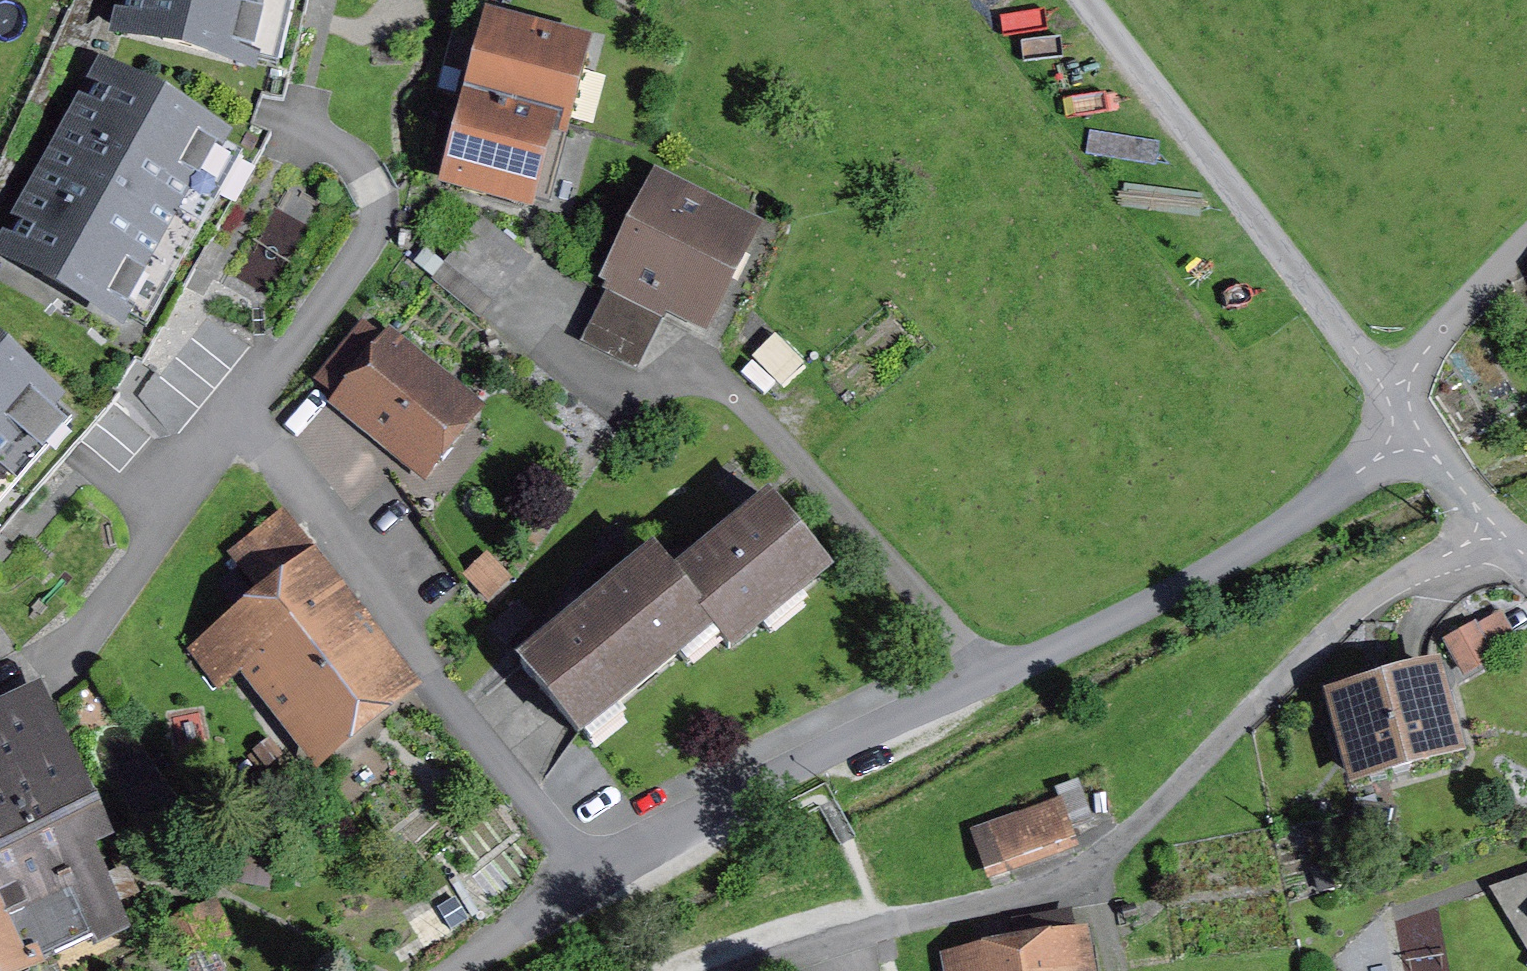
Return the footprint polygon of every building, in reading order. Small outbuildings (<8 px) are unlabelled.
[(263,0),(129,0),(122,30),(248,61),(263,0)] [(494,27),(474,100),(556,122),(576,50),(494,27)] [(119,316),(217,141),(103,78),(6,253),(119,316)] [(570,127),(556,122),(474,100),(454,177),(550,203),(570,127)] [(696,318),(742,226),(661,186),(615,277),(696,318)] [(445,263),(491,301),(528,257),(481,219),(445,263)] [(609,291),(583,342),(637,369),(662,318),(609,291)] [(465,409),(365,326),(320,381),(421,463),(465,409)] [(50,402),(0,359),(0,459),(50,402)] [(773,502),(676,580),(674,582),(711,628),(729,649),(827,569),(773,502)] [(393,685),(347,625),(360,614),(283,514),(232,554),(262,592),(191,646),(220,684),(256,657),(321,741),(393,685)] [(711,628),(674,582),(676,580),(656,555),(520,665),(578,736),(711,628)] [(507,585),(480,561),(458,585),(485,609),(507,585)] [(1489,655),(1473,626),(1447,641),(1463,670),(1489,655)] [(1452,750),(1431,673),(1337,698),(1357,775),(1452,750)] [(84,836),(91,832),(72,794),(75,792),(35,706),(0,720),(0,778),(1,781),(0,782),(0,901),(27,967),(53,955),(47,942),(118,908),(84,836)] [(1061,802),(973,832),(987,871),(1074,840),(1061,802)] [(1491,889),(1526,949),(1526,876),(1491,889)] [(214,941),(231,933),(216,902),(168,924),(189,970),(228,970),(214,941)] [(954,970),(1067,970),(1060,934),(1064,934),(1061,915),(1012,924),(1015,943),(951,955),(954,970)] [(0,917),(0,970),(20,960),(0,917)]
